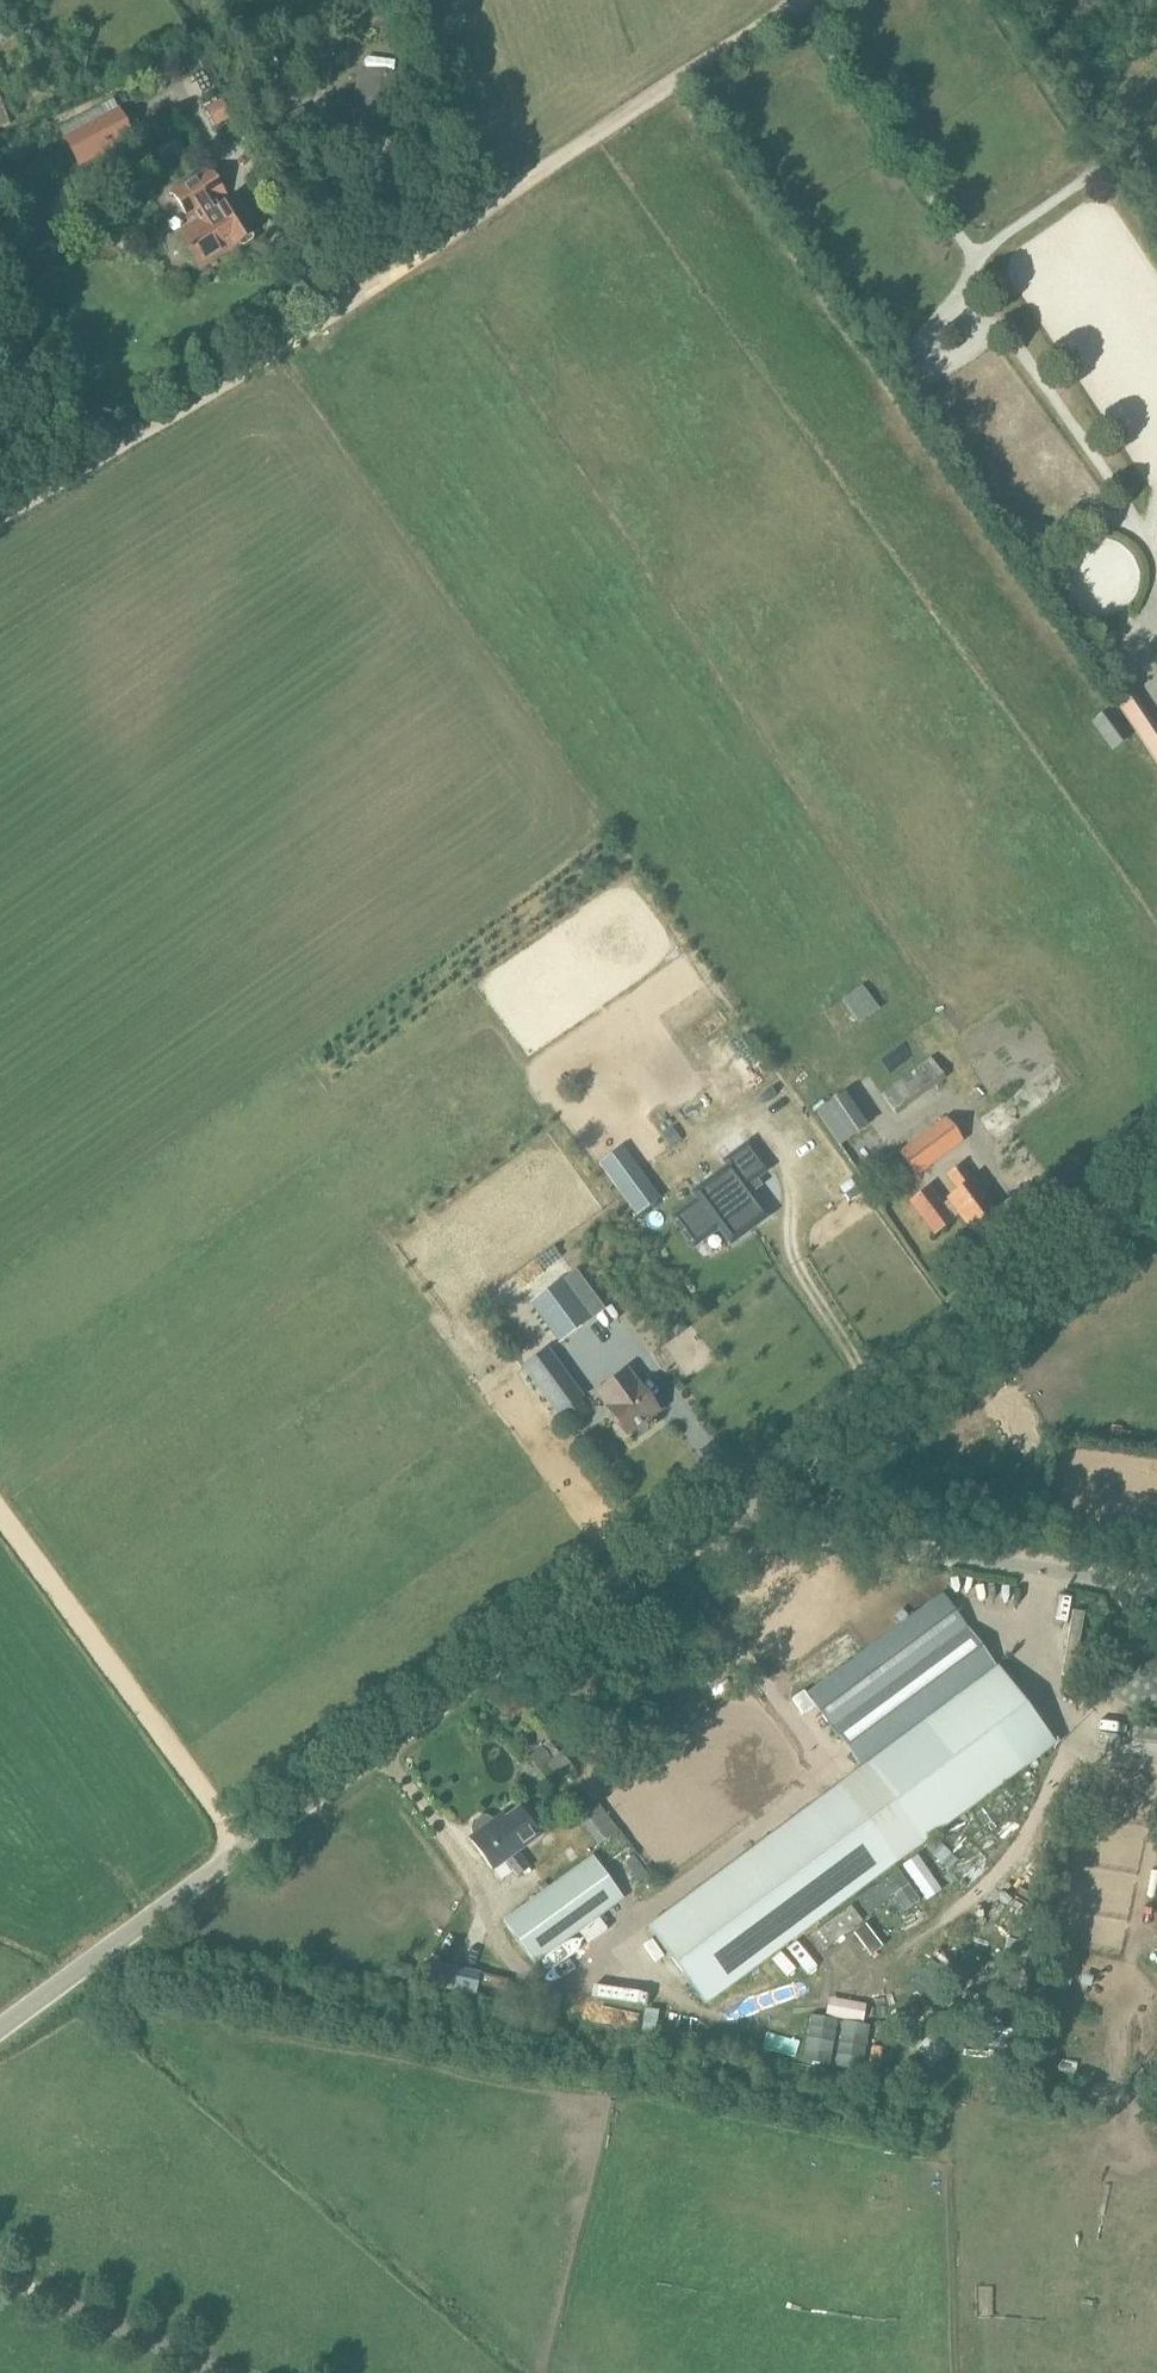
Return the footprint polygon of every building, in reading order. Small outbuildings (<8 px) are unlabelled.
[(359,71),(357,85),(354,101),(365,103),(361,127),(392,132),(398,75),(359,71)] [(0,95),(0,125),(9,121),(7,113),(0,95)] [(203,111),(213,133),(236,118),(223,98),(203,111)] [(81,168),(136,138),(120,108),(65,138),(81,168)] [(186,145),(174,134),(150,154),(168,160),(186,145)] [(235,200),(225,206),(221,198),(228,194),(212,168),(172,193),(189,220),(201,213),(205,219),(178,237),(200,270),(256,233),(235,200)] [(1156,764),(1156,726),(1132,688),(1114,700),(1156,764)] [(1112,750),(1131,738),(1110,708),(1091,722),(1112,750)] [(862,985),(842,999),(856,1020),(877,1006),(863,986),(862,985)] [(897,1114),(945,1079),(930,1057),(881,1094),(897,1114)] [(820,1111),(841,1146),(868,1130),(847,1095),(820,1111)] [(916,1177),(964,1141),(945,1116),(897,1152),(916,1177)] [(705,1189),(696,1196),(718,1225),(729,1216),(741,1230),(779,1203),(760,1182),(772,1174),(766,1166),(779,1156),(752,1126),(729,1145),(737,1155),(702,1183),(705,1189)] [(599,1164),(616,1187),(635,1172),(619,1149),(599,1164)] [(958,1192),(947,1200),(948,1200),(941,1206),(928,1189),(910,1202),(934,1235),(952,1221),(951,1220),(958,1215),(969,1230),(996,1210),(974,1180),(961,1165),(946,1175),(958,1192)] [(533,1300),(560,1338),(591,1315),(563,1278),(533,1300)] [(546,1350),(527,1364),(558,1408),(576,1394),(546,1350)] [(595,1393),(606,1407),(607,1407),(627,1436),(629,1434),(632,1438),(637,1439),(647,1432),(648,1427),(645,1423),(659,1413),(639,1384),(636,1386),(625,1371),(595,1393)] [(944,1594),(806,1695),(833,1732),(971,1631),(944,1594)] [(971,1631),(833,1732),(859,1767),(996,1666),(997,1665),(971,1631)] [(859,1767),(647,1924),(706,2004),(1055,1747),(996,1666),(859,1767)] [(547,1763),(561,1782),(573,1773),(560,1754),(549,1761),(552,1759),(541,1746),(528,1757),(540,1770),(547,1763)] [(1156,1814),(1156,1777),(1151,1775),(1140,1808),(1156,1814)] [(599,1846),(619,1831),(598,1803),(578,1817),(599,1846)] [(474,1836),(470,1838),(493,1869),(504,1861),(516,1877),(530,1868),(518,1851),(539,1836),(519,1808),(505,1818),(503,1815),(494,1821),(487,1817),(481,1817),(473,1823),(472,1829),(474,1836)] [(592,1854),(503,1919),(535,1965),(625,1900),(592,1854)] [(1120,1861),(1103,1860),(1103,1876),(1119,1876),(1120,1861)]
